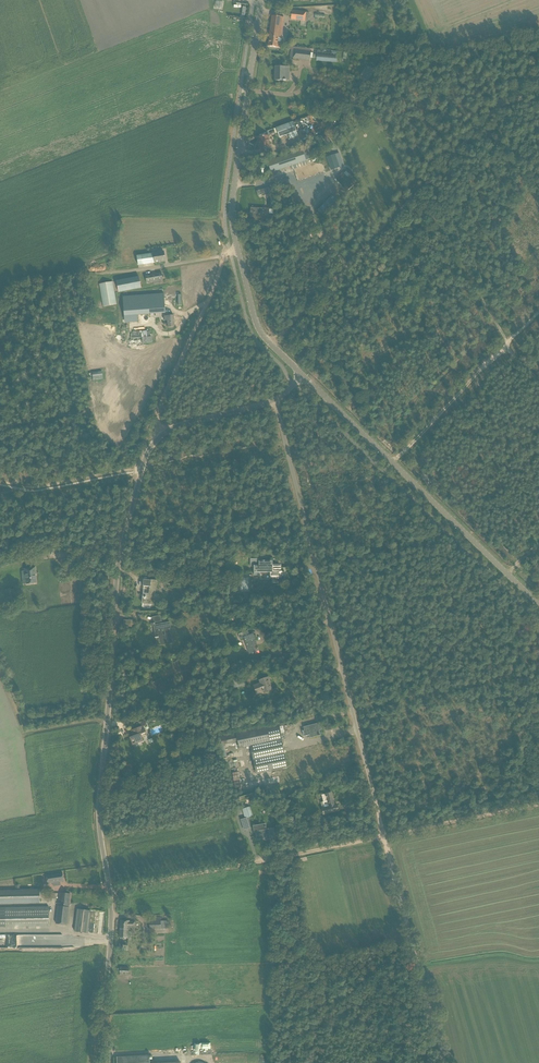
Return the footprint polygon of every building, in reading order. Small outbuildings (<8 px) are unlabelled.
[(290,18),(290,19),(305,21),(306,12),(291,11),(291,12),(290,18)] [(268,46),(281,48),(281,42),(278,42),(278,38),(281,38),(284,17),(272,16),(268,46)] [(294,50),(293,56),(310,58),(310,55),(311,52),(294,50)] [(285,81),(285,67),(275,67),(275,81),(283,81),(282,82),(286,82),(286,81),(285,81)] [(276,128),(279,138),(296,132),(293,121),(276,128)] [(258,143),(259,149),(270,148),(268,135),(258,137),(259,143),(258,143)] [(287,167),(305,160),(302,150),(284,156),(267,162),(271,172),(287,167)] [(340,179),(337,182),(346,192),(354,185),(343,173),(338,177),(340,179)] [(256,191),(258,196),(272,191),(270,187),(256,191)] [(323,215),(338,201),(332,195),(317,209),(323,215)] [(269,214),(269,209),(256,208),(251,208),(250,217),(254,217),(254,220),(262,221),(262,219),(273,220),(273,214),(269,214)] [(137,256),(137,260),(138,265),(165,261),(164,252),(137,256)] [(145,276),(147,283),(163,280),(161,273),(145,276)] [(117,281),(118,292),(141,288),(139,277),(117,281)] [(100,284),(103,307),(116,304),(112,282),(100,284)] [(138,321),(137,315),(165,313),(164,294),(123,297),(124,322),(138,321)] [(164,316),(159,316),(160,321),(164,321),(167,320),(168,327),(169,327),(175,327),(174,315),(168,316),(164,316)] [(102,372),(92,373),(93,377),(93,380),(103,379),(103,376),(102,372)] [(259,559),(250,559),(250,567),(254,567),(254,575),(260,575),(260,572),(263,572),(264,572),(270,572),(271,577),(278,577),(278,582),(279,582),(285,582),(284,577),(284,572),(282,572),(282,571),(281,571),(280,567),(273,567),(272,561),(267,561),(264,561),(264,560),(263,560),(263,561),(259,561),(259,559)] [(35,567),(24,569),(25,574),(26,584),(36,583),(35,574),(36,574),(36,572),(35,567)] [(150,587),(149,595),(148,595),(148,594),(146,594),(146,597),(144,597),(143,597),(142,603),(154,604),(157,581),(149,580),(144,579),(143,586),(150,587)] [(15,589),(7,590),(7,599),(8,601),(16,601),(16,598),(15,589)] [(156,628),(154,629),(155,633),(157,633),(158,637),(155,637),(155,638),(156,638),(157,645),(167,643),(167,644),(172,643),(169,629),(171,629),(169,622),(155,625),(155,623),(153,623),(153,624),(155,624),(156,628)] [(249,635),(248,630),(238,634),(240,638),(243,637),(249,654),(259,651),(257,644),(256,644),(255,642),(256,642),(253,634),(249,635)] [(185,669),(185,668),(187,667),(191,667),(191,664),(186,664),(186,665),(185,663),(182,664),(180,660),(174,663),(176,666),(179,671),(184,669),(185,669)] [(263,693),(274,690),(269,676),(258,680),(259,683),(253,685),(256,695),(263,693)] [(160,679),(152,683),(155,687),(157,686),(161,694),(177,686),(172,677),(162,682),(160,679)] [(233,688),(243,685),(244,687),(246,687),(244,680),(237,682),(236,679),(231,680),(233,688)] [(147,736),(143,726),(146,725),(144,720),(133,724),(135,729),(131,731),(132,734),(133,734),(134,736),(130,737),(133,744),(134,744),(135,744),(135,743),(143,740),(142,737),(147,736)] [(303,727),(304,730),(302,731),(304,736),(310,735),(310,738),(312,737),(321,735),(319,730),(321,730),(320,725),(318,726),(318,723),(314,724),(303,727)] [(222,735),(220,735),(222,745),(237,742),(239,748),(250,746),(256,774),(287,768),(280,731),(278,724),(222,735)] [(322,809),(323,814),(338,810),(337,805),(334,806),(331,793),(322,795),(325,808),(322,809)] [(245,818),(241,819),(244,830),(250,829),(247,818),(253,816),(250,807),(242,809),(245,818)] [(253,827),(254,832),(256,832),(257,839),(266,838),(266,839),(270,839),(270,840),(275,839),(273,828),(261,830),(260,826),(253,827)] [(64,881),(63,873),(46,875),(48,884),(64,881)] [(40,903),(40,889),(0,890),(0,904),(40,903)] [(69,904),(70,894),(60,892),(57,923),(67,924),(70,904),(69,904)] [(30,907),(0,907),(0,927),(5,927),(48,926),(47,906),(30,907)] [(75,931),(88,933),(90,911),(77,909),(75,931)] [(169,928),(168,921),(161,921),(160,917),(150,917),(150,929),(169,928)] [(121,920),(119,950),(128,951),(129,927),(133,927),(134,921),(121,920)] [(120,975),(120,973),(129,973),(129,967),(120,967),(120,975)] [(117,1062),(150,1062),(149,1055),(117,1057),(117,1062)]
